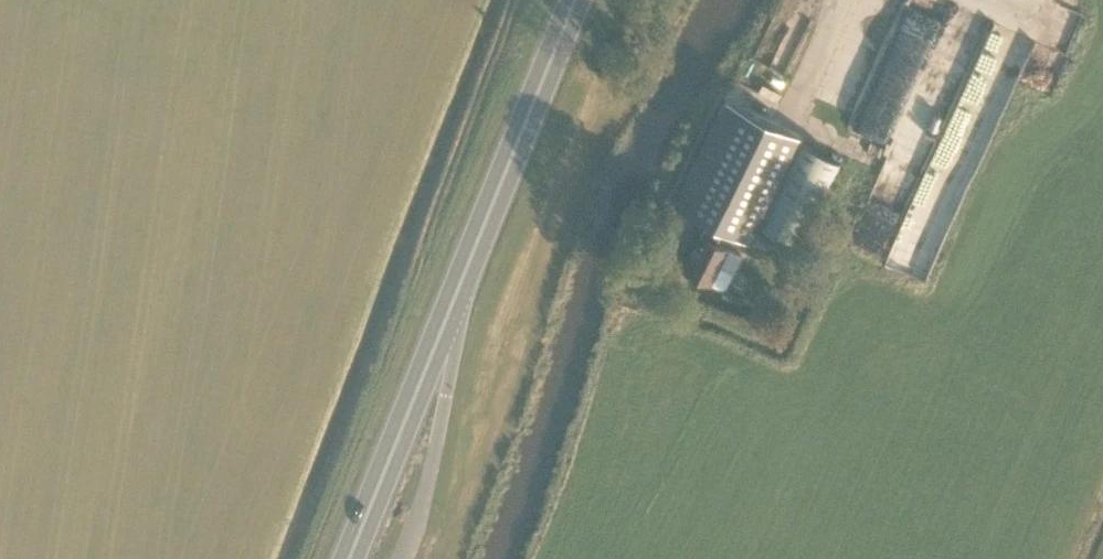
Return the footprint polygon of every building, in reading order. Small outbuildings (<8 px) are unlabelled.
[(948,5),(934,0),(908,0),(891,49),(867,41),(874,20),(861,15),(831,103),(860,113),(854,130),(891,143),(887,155),(932,170),(960,90),(923,77),(948,5)] [(800,141),(796,139),(719,98),(714,108),(715,109),(679,182),(685,185),(675,204),(707,218),(699,234),(698,233),(681,268),(709,282),(726,247),(715,242),(722,227),(745,241),(787,157),(791,159),(800,141)] [(800,141),(791,159),(757,227),(798,246),(839,161),(800,141)] [(893,253),(888,264),(927,281),(932,270),(893,253)]
